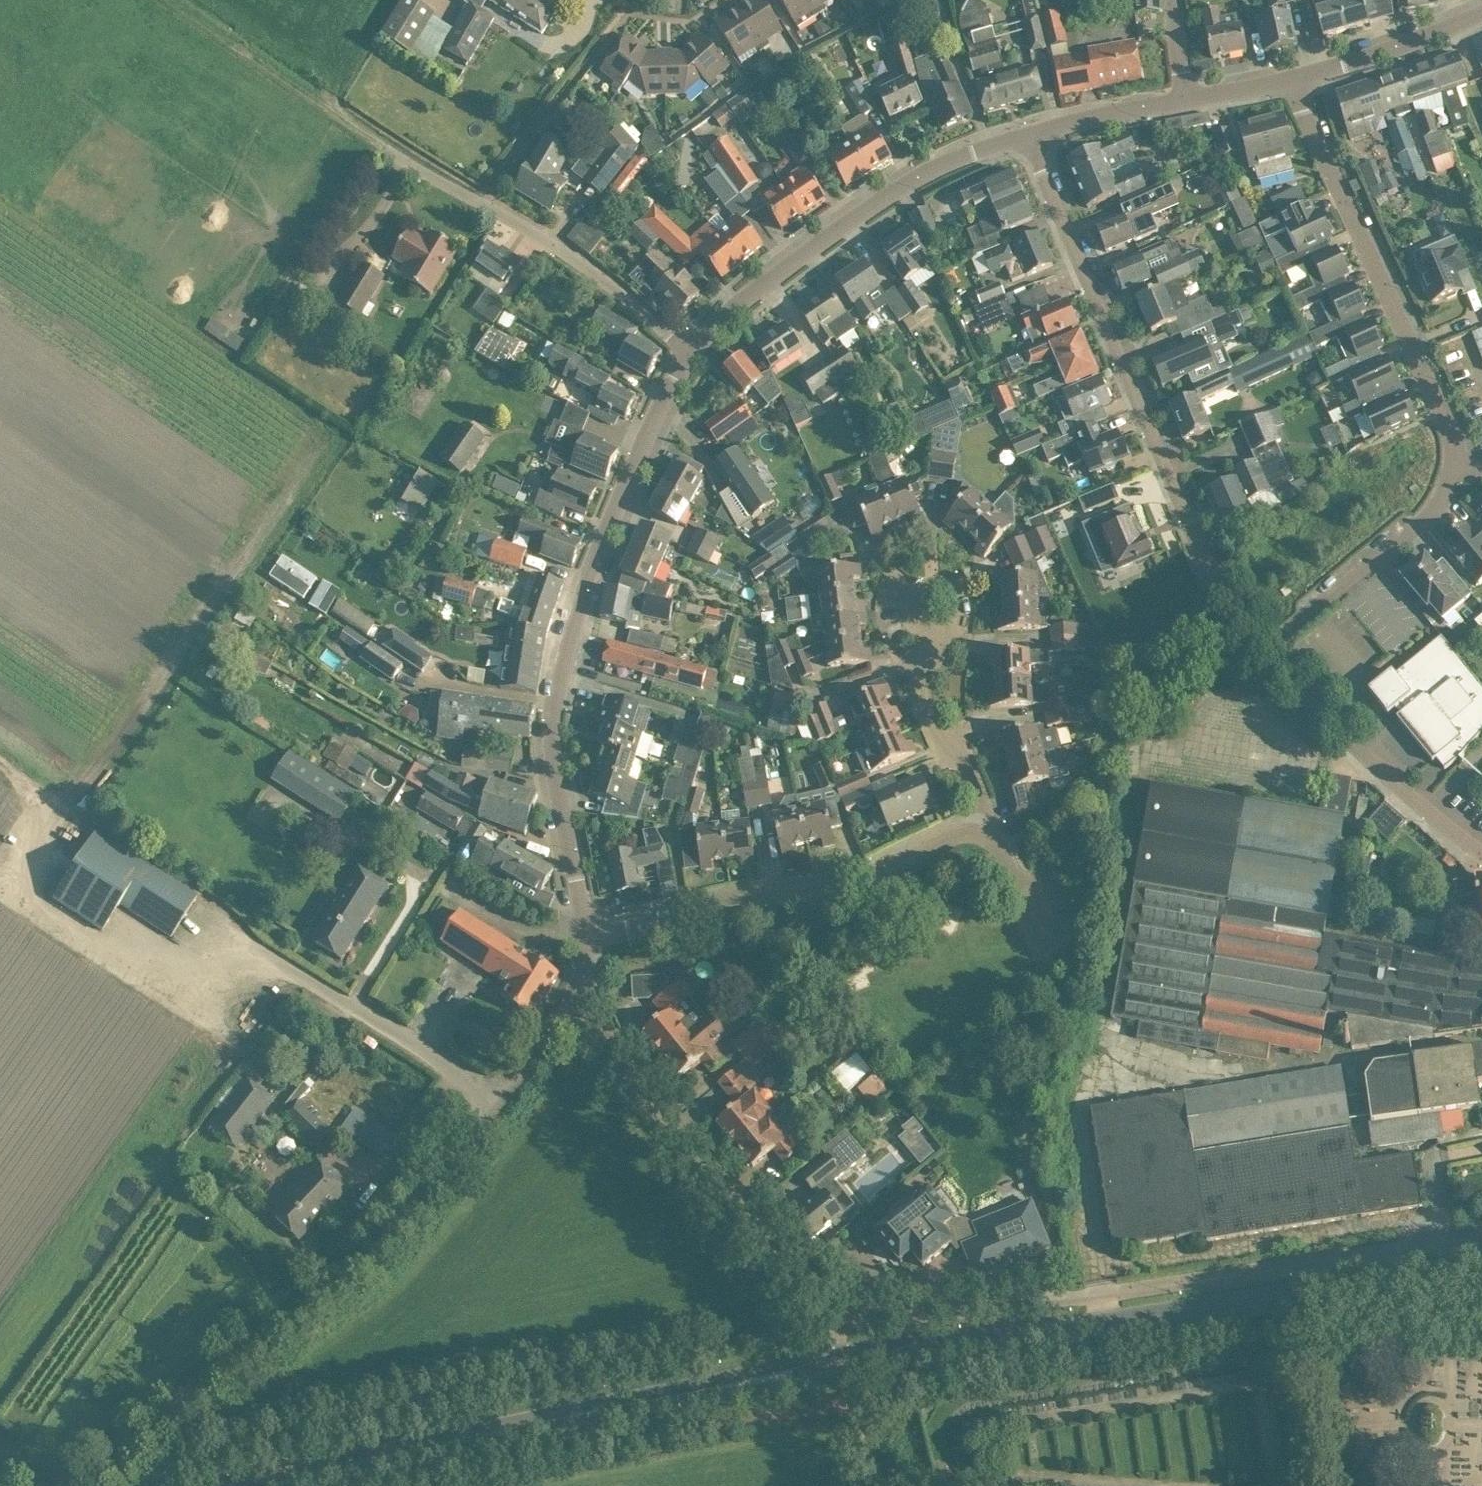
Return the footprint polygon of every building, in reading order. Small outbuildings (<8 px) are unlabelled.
[(416,0),(407,0),(384,36),(412,54),(436,13),(416,0)] [(501,7),(542,34),(558,10),(543,0),(489,0),(501,7)] [(738,10),(764,50),(771,45),(768,42),(784,31),(764,0),(753,0),(738,10)] [(813,0),(780,0),(791,18),(792,17),(799,28),(814,18),(821,13),(813,0)] [(821,13),(827,9),(824,6),(833,0),(813,0),(821,13)] [(903,9),(906,21),(934,14),(931,0),(902,0),(904,8),(903,9)] [(1163,13),(1163,11),(1161,11),(1161,0),(1135,0),(1135,13),(1134,13),(1134,14),(1163,13)] [(1269,9),(1276,7),(1278,15),(1258,20),(1265,52),(1296,45),(1285,0),(1267,0),(1269,9)] [(1324,37),(1347,30),(1338,0),(1313,0),(1324,37)] [(1347,30),(1370,23),(1364,0),(1338,0),(1347,30)] [(1418,0),(1398,0),(1399,9),(1419,6),(1418,0)] [(495,18),(468,2),(466,4),(468,5),(469,6),(454,30),(444,47),(469,62),(495,18)] [(985,4),(970,8),(969,10),(967,12),(966,14),(965,16),(964,17),(963,19),(963,21),(963,23),(963,25),(963,26),(963,28),(971,55),(969,56),(973,71),(981,69),(984,80),(976,83),(984,111),(1042,95),(1034,66),(1005,74),(991,23),(984,6),(986,5),(985,4)] [(873,5),(862,12),(869,22),(879,16),(873,5)] [(1241,26),(1239,26),(1237,15),(1218,19),(1216,8),(1203,11),(1212,58),(1246,52),(1241,26)] [(906,21),(903,9),(878,20),(885,44),(889,42),(901,85),(879,96),(890,118),(923,102),(907,38),(910,37),(906,21)] [(764,50),(738,10),(716,24),(739,60),(755,50),(757,54),(764,50)] [(1069,41),(1061,11),(1040,16),(1048,47),(1069,41)] [(837,19),(842,27),(852,20),(847,13),(837,19)] [(1039,17),(1023,21),(1030,53),(1047,49),(1042,28),(1039,18),(1039,17)] [(824,21),(813,27),(819,38),(830,32),(824,21)] [(682,53),(703,77),(711,87),(713,89),(719,83),(716,80),(730,67),(725,62),(702,35),(682,53)] [(619,92),(628,79),(648,54),(627,38),(605,66),(601,71),(615,82),(612,86),(619,92)] [(1056,75),(1057,75),(1061,94),(1142,80),(1135,41),(1087,50),(1088,54),(1053,60),(1056,75)] [(647,94),(665,94),(665,53),(648,54),(628,79),(647,94)] [(685,93),(703,77),(682,53),(665,53),(665,94),(685,93)] [(1458,53),(1430,63),(1440,94),(1442,93),(1447,107),(1461,102),(1463,107),(1464,107),(1457,89),(1461,87),(1469,85),(1465,72),(1458,53)] [(781,54),(770,61),(776,70),(777,71),(787,64),(781,54)] [(925,102),(929,100),(942,128),(972,115),(948,61),(937,66),(932,54),(916,61),(925,102)] [(767,56),(758,62),(767,76),(776,70),(770,61),(767,56)] [(842,127),(851,143),(869,173),(892,159),(871,125),(866,115),(877,108),(866,89),(870,86),(857,63),(851,66),(859,81),(846,89),(862,115),(842,127)] [(1430,63),(1401,72),(1412,103),(1440,94),(1430,63)] [(770,80),(780,97),(797,87),(788,70),(770,80)] [(750,73),(747,75),(754,84),(762,79),(757,72),(750,73)] [(1401,72),(1375,81),(1385,112),(1395,109),(1398,118),(1412,112),(1409,104),(1412,103),(1401,72)] [(1385,112),(1375,81),(1337,94),(1351,140),(1372,133),(1371,131),(1387,126),(1384,117),(1386,116),(1385,112)] [(714,90),(722,100),(729,95),(720,85),(714,90)] [(709,109),(720,100),(711,89),(700,98),(709,109)] [(728,103),(740,120),(740,119),(743,123),(756,114),(752,109),(758,105),(748,89),(728,103)] [(1469,125),(1463,107),(1461,102),(1447,107),(1455,130),(1469,125)] [(692,111),(680,119),(685,126),(696,118),(692,111)] [(1429,113),(1418,117),(1433,160),(1452,153),(1443,131),(1439,133),(1432,112),(1429,113)] [(1239,127),(1244,146),(1250,168),(1255,167),(1258,180),(1294,171),(1291,158),(1295,156),(1285,115),(1239,127)] [(1404,121),(1389,127),(1399,154),(1398,155),(1406,175),(1415,171),(1419,181),(1427,178),(1404,121)] [(617,122),(603,134),(576,171),(603,193),(639,146),(617,122)] [(646,130),(642,145),(651,158),(666,147),(653,125),(646,130)] [(1222,157),(1224,156),(1238,151),(1230,128),(1219,132),(1222,142),(1217,144),(1222,157)] [(782,141),(798,164),(810,156),(795,133),(782,141)] [(1130,134),(1068,160),(1078,184),(1110,170),(1105,160),(1136,148),(1130,134)] [(553,207),(563,191),(566,184),(557,179),(572,152),(560,146),(547,138),(517,189),(533,199),(535,197),(553,207)] [(705,181),(725,205),(758,183),(728,138),(711,149),(720,163),(715,167),(718,171),(705,181)] [(869,173),(851,143),(840,150),(837,146),(826,153),(846,187),(869,173)] [(612,188),(621,196),(649,161),(639,154),(612,188)] [(1110,170),(1078,184),(1088,207),(1106,200),(1118,195),(1120,200),(1146,189),(1138,171),(1136,172),(1132,161),(1110,170)] [(793,180),(784,186),(804,214),(826,199),(804,168),(791,177),(793,180)] [(989,198),(993,207),(1023,195),(1022,192),(1023,189),(1021,184),(1019,184),(1013,171),(957,195),(963,209),(989,198)] [(1180,176),(1170,181),(1173,190),(1184,186),(1180,176)] [(1114,219),(1096,227),(1107,251),(1125,243),(1134,239),(1127,224),(1140,219),(1141,222),(1152,217),(1148,207),(1176,196),(1173,190),(1170,181),(1120,203),(1125,215),(1114,219)] [(1226,207),(1230,204),(1243,198),(1236,182),(1219,190),(1226,207)] [(804,214),(784,186),(774,193),(771,189),(760,197),(782,230),(804,214)] [(1378,186),(1369,190),(1373,200),(1382,197),(1378,186)] [(1300,187),(1289,192),(1296,206),(1307,201),(1300,187)] [(968,230),(979,256),(983,254),(1004,245),(1000,233),(1033,219),(1028,207),(1029,204),(1027,199),(1025,198),(1023,195),(993,207),(998,218),(968,230)] [(1243,198),(1230,204),(1242,227),(1254,221),(1243,198)] [(1287,229),(1297,252),(1298,252),(1327,239),(1327,240),(1333,237),(1331,233),(1333,232),(1329,223),(1327,224),(1321,212),(1315,214),(1310,202),(1305,204),(1281,215),(1259,225),(1265,239),(1287,229)] [(642,223),(659,239),(661,237),(680,257),(695,242),(699,247),(697,249),(722,279),(743,262),(721,236),(709,222),(691,238),(657,206),(642,223)] [(910,214),(918,232),(920,237),(937,230),(927,207),(910,214)] [(729,228),(721,236),(743,262),(763,244),(738,215),(727,225),(729,228)] [(591,253),(604,235),(581,219),(568,237),(591,253)] [(650,249),(659,239),(642,223),(633,233),(650,249)] [(1264,242),(1257,227),(1239,236),(1246,251),(1264,242)] [(458,249),(441,238),(431,232),(426,240),(410,230),(393,258),(410,268),(404,278),(431,294),(458,249)] [(927,249),(923,252),(910,232),(884,249),(898,270),(898,269),(906,281),(917,274),(933,264),(927,249)] [(1009,245),(985,256),(992,273),(1007,267),(1013,283),(1053,266),(1039,232),(1021,240),(1013,244),(1016,251),(1012,253),(1009,245)] [(1417,266),(1422,277),(1421,282),(1424,290),(1428,292),(1433,303),(1443,298),(1448,299),(1456,296),(1458,292),(1462,290),(1455,274),(1468,268),(1455,237),(1427,249),(1432,260),(1417,266)] [(1185,259),(1184,259),(1176,239),(1139,254),(1139,256),(1113,266),(1123,291),(1157,277),(1161,288),(1192,276),(1185,259)] [(1304,266),(1314,288),(1315,289),(1344,275),(1344,276),(1349,273),(1348,270),(1350,269),(1346,259),(1343,260),(1338,248),(1332,251),(1327,240),(1327,239),(1298,252),(1297,252),(1276,262),(1282,276),(1287,287),(1294,285),(1288,273),(1304,266)] [(489,244),(476,263),(506,284),(521,262),(502,249),(500,252),(489,244)] [(1255,260),(1263,275),(1278,268),(1269,250),(1261,254),(1262,256),(1255,260)] [(655,293),(657,291),(681,315),(700,295),(688,284),(692,280),(681,269),(676,273),(654,253),(640,267),(652,278),(646,284),(655,293)] [(363,263),(353,280),(338,305),(339,305),(329,320),(350,333),(362,313),(368,317),(375,306),(368,303),(384,275),(363,263)] [(865,263),(838,281),(849,298),(854,304),(855,304),(866,320),(888,305),(900,322),(912,314),(903,300),(899,293),(895,288),(886,294),(881,287),(876,279),(865,263)] [(1413,268),(1405,271),(1407,278),(1415,274),(1413,268)] [(1321,302),(1331,324),(1331,325),(1360,312),(1361,312),(1366,310),(1364,306),(1367,305),(1362,296),(1360,297),(1354,284),(1349,287),(1344,276),(1344,275),(1315,289),(1314,288),(1292,298),(1299,312),(1321,302)] [(1225,305),(1213,310),(1207,297),(1189,304),(1179,281),(1138,299),(1152,332),(1188,317),(1193,329),(1229,314),(1225,305)] [(912,283),(899,293),(903,300),(912,314),(914,317),(926,308),(929,307),(912,283)] [(981,306),(1004,296),(999,284),(975,294),(981,306)] [(488,290),(474,310),(494,324),(508,304),(488,290)] [(848,311),(844,313),(829,290),(800,310),(816,333),(817,333),(825,344),(835,338),(838,342),(859,328),(848,311)] [(1013,292),(1006,295),(1010,307),(1018,303),(1013,292)] [(1004,296),(981,306),(975,308),(985,332),(1016,319),(1010,307),(1006,295),(1004,296)] [(1068,300),(1052,307),(1051,305),(1022,317),(1028,331),(1042,325),(1047,338),(1078,325),(1077,322),(1078,318),(1077,314),(1073,312),(1068,300)] [(619,361),(631,368),(648,378),(663,354),(634,337),(639,330),(602,308),(592,324),(628,345),(619,361)] [(926,308),(914,317),(918,324),(931,316),(926,308)] [(1203,339),(1152,360),(1163,386),(1189,375),(1194,384),(1208,378),(1208,379),(1216,375),(1207,353),(1218,348),(1218,347),(1237,340),(1233,331),(1243,327),(1237,312),(1207,324),(1212,336),(1204,339),(1203,339)] [(1337,338),(1348,361),(1377,348),(1377,349),(1383,346),(1381,342),(1384,341),(1379,332),(1377,333),(1371,321),(1366,323),(1361,312),(1360,312),(1331,325),(1331,324),(1309,334),(1315,348),(1337,338)] [(756,344),(768,360),(773,368),(802,348),(785,324),(756,344)] [(476,352),(504,369),(512,356),(513,357),(521,345),(507,336),(507,337),(491,329),(476,352)] [(1052,354),(1057,367),(1090,353),(1080,331),(1034,350),(1013,359),(1018,368),(1029,363),(1052,354)] [(1195,396),(1189,398),(1170,405),(1184,440),(1211,430),(1199,400),(1234,386),(1237,392),(1316,357),(1308,334),(1228,370),(1229,373),(1192,388),(1195,396)] [(598,405),(608,411),(626,420),(637,399),(609,384),(612,380),(594,371),(586,368),(589,362),(558,346),(549,364),(566,372),(564,377),(577,383),(602,396),(598,405)] [(1354,374),(1364,397),(1365,398),(1394,384),(1394,385),(1400,382),(1398,379),(1400,378),(1396,368),(1394,370),(1388,357),(1382,360),(1377,349),(1377,348),(1348,361),(1326,371),(1332,384),(1354,374)] [(843,349),(823,363),(834,381),(855,366),(843,349)] [(1040,399),(1051,394),(1068,387),(1080,382),(1099,374),(1090,353),(1057,367),(1062,377),(1038,387),(1035,388),(1040,399)] [(761,376),(756,370),(743,354),(735,361),(729,360),(725,364),(726,369),(723,371),(743,396),(753,387),(768,406),(783,393),(771,371),(761,376)] [(841,392),(834,381),(823,363),(802,378),(813,395),(817,392),(823,400),(825,404),(841,392)] [(1316,387),(1321,386),(1323,381),(1322,376),(1317,373),(1312,375),(1309,379),(1311,385),(1316,387)] [(967,406),(969,402),(958,376),(952,379),(953,381),(945,384),(954,404),(962,408),(967,406)] [(1068,387),(1051,394),(1054,404),(1058,402),(1066,422),(1111,403),(1101,379),(1070,392),(1068,387)] [(1365,398),(1364,397),(1343,407),(1329,413),(1335,425),(1348,419),(1349,421),(1365,413),(1376,437),(1382,435),(1416,419),(1415,415),(1417,414),(1413,405),(1410,406),(1409,402),(1405,393),(1399,396),(1394,385),(1394,384),(1365,398)] [(992,393),(1001,415),(1017,408),(1009,387),(992,393)] [(790,397),(785,400),(797,427),(813,420),(805,402),(797,398),(790,397)] [(707,425),(718,441),(752,416),(740,401),(707,425)] [(898,405),(885,411),(901,444),(914,438),(898,405)] [(930,411),(908,421),(916,441),(935,433),(939,431),(930,411)] [(1281,441),(1269,414),(1242,426),(1254,452),(1281,441)] [(441,458),(462,474),(487,437),(465,422),(441,458)] [(565,463),(588,473),(606,481),(619,452),(603,445),(606,440),(587,432),(587,433),(561,422),(552,444),(554,445),(549,456),(550,457),(557,460),(565,463)] [(1091,474),(1103,469),(1107,470),(1110,469),(1114,467),(1116,464),(1117,463),(1129,458),(1118,432),(1102,439),(1096,424),(1075,433),(1076,433),(1043,447),(1049,463),(1064,456),(1069,468),(1085,461),(1091,474)] [(1039,430),(1012,442),(1018,456),(1044,445),(1039,430)] [(738,449),(716,464),(753,517),(774,502),(738,449)] [(932,452),(928,477),(941,479),(945,454),(932,452)] [(869,460),(882,491),(895,522),(909,516),(911,523),(922,518),(914,498),(925,494),(920,480),(908,484),(907,481),(897,484),(884,453),(869,460)] [(945,454),(941,479),(953,481),(957,456),(945,454)] [(676,466),(667,483),(693,498),(703,481),(698,479),(704,468),(683,456),(677,466),(676,466)] [(550,457),(547,462),(562,469),(565,463),(557,460),(550,457)] [(1207,491),(1214,508),(1267,484),(1271,492),(1276,490),(1281,503),(1300,494),(1310,486),(1304,478),(1291,485),(1280,460),(1264,468),(1260,459),(1232,471),(1235,478),(1207,491)] [(400,499),(421,510),(437,480),(416,469),(400,499)] [(550,470),(535,506),(560,517),(565,505),(585,514),(596,488),(578,481),(559,473),(559,474),(550,470)] [(831,476),(820,482),(830,504),(842,499),(831,476)] [(693,498),(667,483),(651,510),(678,525),(693,498)] [(1267,484),(1214,508),(1221,524),(1250,511),(1246,503),(1271,492),(1267,484)] [(958,524),(969,534),(990,511),(961,485),(950,498),(959,506),(944,522),(953,530),(958,524)] [(1114,486),(1079,501),(1085,516),(1120,501),(1114,486)] [(895,522),(882,491),(857,501),(856,500),(844,505),(853,528),(866,523),(872,539),(884,534),(881,528),(895,522)] [(519,493),(516,500),(525,503),(527,497),(519,493)] [(990,511),(969,534),(980,544),(975,549),(984,557),(1015,523),(1014,501),(1006,493),(990,511)] [(723,505),(716,518),(732,526),(734,522),(723,505)] [(1095,522),(1083,527),(1102,573),(1117,566),(1119,571),(1154,556),(1152,551),(1153,548),(1151,543),(1148,541),(1146,538),(1142,539),(1133,518),(1132,518),(1127,508),(1110,516),(1095,522)] [(582,543),(569,538),(568,537),(569,535),(524,518),(519,532),(546,543),(541,556),(572,568),(582,543)] [(770,554),(797,536),(784,518),(751,540),(770,554)] [(1472,575),(1479,584),(1481,582),(1481,528),(1481,526),(1471,534),(1464,525),(1444,541),(1458,558),(1457,559),(1471,576),(1472,575)] [(643,526),(631,555),(660,568),(672,538),(643,526)] [(1025,539),(1030,549),(1053,539),(1048,528),(1025,539)] [(698,531),(692,541),(714,552),(719,541),(698,531)] [(480,536),(475,554),(522,569),(527,551),(480,536)] [(1053,539),(1030,549),(1035,561),(1058,550),(1053,539)] [(714,552),(692,541),(686,553),(708,564),(714,552)] [(756,579),(770,570),(791,556),(793,554),(787,545),(770,556),(769,555),(749,569),(756,579)] [(320,580),(280,553),(264,576),(304,603),(320,580)] [(643,594),(643,595),(667,599),(673,586),(655,578),(660,568),(631,555),(623,573),(624,574),(619,585),(637,593),(643,594)] [(791,556),(770,570),(777,580),(798,566),(791,556)] [(1431,604),(1442,619),(1472,594),(1443,559),(1434,567),(1425,557),(1402,576),(1428,607),(1431,604)] [(1014,575),(995,576),(996,588),(1003,588),(1004,603),(1038,601),(1047,601),(1054,601),(1042,574),(1037,574),(1032,562),(1015,570),(1016,575),(1014,575)] [(818,571),(821,594),(821,595),(854,591),(853,579),(860,578),(859,566),(818,571)] [(316,594),(333,604),(348,579),(331,569),(316,594)] [(519,606),(512,626),(547,632),(553,616),(563,584),(531,572),(519,606)] [(473,607),(474,606),(486,609),(491,592),(478,589),(479,587),(448,578),(442,598),(473,607)] [(667,599),(643,595),(637,593),(634,593),(606,587),(600,618),(628,624),(631,614),(648,618),(670,622),(675,601),(667,599)] [(812,619),(812,620),(823,619),(864,614),(863,603),(856,603),(854,591),(821,595),(821,594),(801,597),(801,599),(787,601),(789,622),(812,619)] [(377,639),(385,627),(342,598),(334,610),(377,639)] [(1004,618),(997,619),(998,630),(1048,628),(1047,601),(1038,601),(1004,603),(1004,618)] [(706,617),(705,618),(725,622),(728,611),(708,607),(707,609),(706,617)] [(239,608),(234,618),(249,626),(254,616),(239,608)] [(825,631),(826,641),(826,643),(860,639),(858,626),(865,625),(864,614),(823,619),(812,620),(813,632),(825,631)] [(457,625),(455,639),(467,642),(470,627),(457,625)] [(512,626),(509,647),(544,653),(547,632),(512,626)] [(1077,626),(1052,627),(1052,640),(1077,639),(1077,626)] [(340,639),(364,655),(362,659),(394,680),(403,666),(372,644),(348,627),(340,639)] [(394,629),(383,646),(423,672),(433,658),(414,645),(415,644),(394,629)] [(632,629),(629,643),(661,651),(665,637),(632,629)] [(796,664),(792,655),(786,641),(771,646),(768,629),(764,630),(772,684),(795,691),(785,668),(795,664),(796,664)] [(476,634),(475,643),(499,647),(500,638),(476,634)] [(1395,675),(1392,671),(1369,690),(1388,714),(1399,705),(1404,711),(1397,717),(1433,761),(1440,755),(1447,764),(1443,767),(1445,769),(1458,758),(1481,732),(1481,686),(1442,636),(1395,675)] [(1077,639),(1052,640),(1053,652),(1078,650),(1078,649),(1104,647),(1100,638),(1077,639)] [(803,650),(792,655),(796,664),(803,679),(815,673),(810,660),(827,653),(829,667),(850,664),(870,662),(868,650),(861,651),(860,639),(826,643),(826,641),(803,651),(803,650)] [(705,667),(648,651),(608,640),(602,661),(700,688),(706,668),(705,667)] [(708,656),(713,657),(715,648),(706,646),(705,651),(708,656)] [(509,647),(502,689),(518,691),(537,694),(544,653),(509,647)] [(244,648),(238,660),(250,667),(256,654),(244,648)] [(1029,651),(987,653),(988,665),(995,665),(996,680),(1031,677),(1030,665),(1050,663),(1050,650),(1029,651)] [(997,694),(990,695),(990,707),(1010,706),(1033,704),(1045,703),(1047,714),(1080,709),(1092,707),(1091,701),(1078,697),(1069,698),(1054,699),(1054,687),(1045,687),(1043,690),(1032,690),(1031,677),(996,680),(997,694)] [(826,739),(858,725),(896,708),(896,707),(889,710),(885,699),(891,696),(884,679),(865,688),(868,694),(848,702),(854,715),(849,717),(845,716),(835,720),(827,702),(825,703),(814,707),(818,715),(816,716),(805,721),(815,744),(826,739)] [(776,690),(772,708),(768,729),(794,735),(798,717),(795,716),(795,713),(797,713),(801,695),(776,690)] [(511,735),(531,738),(535,706),(516,703),(444,693),(433,692),(430,707),(442,709),(439,725),(438,737),(462,741),(465,728),(511,735)] [(597,721),(607,724),(607,723),(633,730),(640,708),(605,696),(597,721)] [(858,725),(867,746),(899,733),(894,721),(901,718),(896,708),(858,725)] [(1080,709),(1047,714),(1049,726),(1073,723),(1073,722),(1082,720),(1080,709)] [(259,715),(255,721),(269,730),(274,724),(259,715)] [(686,765),(692,747),(694,741),(682,737),(686,727),(682,719),(678,717),(672,735),(671,735),(669,742),(679,745),(674,762),(686,765)] [(636,757),(637,757),(644,759),(652,736),(633,730),(607,723),(607,724),(600,747),(601,747),(602,747),(636,757)] [(1035,726),(995,737),(998,748),(1005,747),(1011,767),(1044,758),(1042,753),(1063,747),(1058,729),(1046,732),(1044,725),(1035,727),(1035,726)] [(899,733),(867,746),(873,760),(867,763),(871,772),(877,769),(915,752),(911,741),(904,744),(899,733)] [(359,753),(348,746),(335,738),(323,757),(329,761),(325,767),(360,790),(365,783),(347,771),(359,753)] [(594,771),(604,774),(604,773),(629,781),(629,780),(637,757),(636,757),(602,747),(601,747),(594,771)] [(684,772),(696,776),(704,750),(692,747),(686,765),(684,772)] [(760,806),(752,758),(750,747),(742,748),(744,759),(739,760),(743,784),(742,784),(746,808),(760,806)] [(1013,776),(1006,777),(1013,801),(1016,813),(1041,807),(1041,806),(1038,794),(1034,795),(1031,783),(1049,778),(1050,782),(1071,777),(1067,765),(1063,747),(1042,753),(1044,758),(1011,767),(1013,776)] [(291,749),(272,779),(340,823),(359,794),(291,749)] [(472,767),(485,769),(511,773),(513,759),(474,753),(472,767)] [(764,755),(752,758),(760,806),(771,804),(767,780),(769,779),(764,755)] [(824,791),(836,786),(836,785),(826,761),(814,767),(824,791)] [(485,799),(459,787),(455,785),(433,772),(424,786),(451,801),(469,808),(481,812),(479,817),(507,828),(526,834),(532,814),(485,799)] [(677,796),(688,799),(692,789),(696,776),(684,772),(682,779),(677,796)] [(604,773),(604,774),(596,797),(606,801),(601,816),(637,820),(647,786),(629,780),(629,781),(604,773)] [(836,786),(842,798),(871,786),(865,773),(836,785),(836,786)] [(674,803),(677,796),(682,779),(670,775),(662,800),(674,803)] [(692,789),(688,799),(684,813),(681,831),(685,830),(687,849),(699,848),(701,869),(713,868),(712,861),(727,859),(723,825),(698,828),(696,816),(698,812),(703,814),(707,801),(702,799),(704,793),(700,791),(704,779),(696,776),(692,789)] [(871,786),(842,798),(847,810),(859,805),(862,808),(866,808),(870,806),(872,804),(872,799),(876,797),(888,826),(934,806),(921,776),(897,786),(893,777),(871,786)] [(1111,1018),(1219,1038),(1216,1054),(1267,1062),(1270,1045),(1291,1049),(1290,1055),(1301,1057),(1302,1051),(1320,1054),(1327,1013),(1348,1017),(1351,1039),(1352,1044),(1353,1049),(1481,1031),(1481,960),(1458,958),(1327,936),(1348,799),(1351,780),(1327,776),(1323,796),(1321,813),(1153,784),(1135,885),(1111,1018)] [(463,777),(459,787),(485,799),(532,814),(538,794),(491,779),(489,786),(475,781),(463,777)] [(490,831),(475,822),(427,792),(417,809),(456,831),(456,830),(462,834),(459,838),(463,841),(460,846),(462,847),(471,852),(474,854),(472,859),(490,870),(492,867),(511,877),(506,884),(535,903),(550,909),(555,897),(541,891),(554,869),(506,842),(500,851),(484,841),(490,831)] [(807,843),(799,809),(796,795),(786,798),(777,814),(773,815),(782,855),(794,853),(792,846),(807,843)] [(836,800),(799,809),(807,843),(822,839),(823,846),(835,843),(832,830),(842,828),(836,800)] [(1385,803),(1373,818),(1367,824),(1389,843),(1407,822),(1385,803)] [(724,825),(723,825),(727,859),(742,857),(742,864),(754,863),(750,822),(741,823),(740,811),(722,813),(724,825)] [(426,824),(420,833),(433,841),(439,832),(426,824)] [(52,897),(85,919),(102,930),(120,903),(170,936),(197,896),(146,863),(96,830),(52,897)] [(639,888),(634,868),(657,863),(662,884),(660,884),(663,898),(676,895),(671,857),(668,858),(665,845),(650,849),(633,853),(632,848),(609,853),(617,892),(621,891),(624,907),(645,903),(642,887),(639,888)] [(462,847),(457,857),(469,865),(472,859),(474,854),(471,852),(462,847)] [(1368,852),(1359,882),(1367,884),(1376,855),(1368,852)] [(342,960),(371,914),(377,905),(389,886),(359,867),(347,886),(341,895),(312,941),(342,960)] [(1357,888),(1357,904),(1366,904),(1366,889),(1357,888)] [(560,974),(462,911),(443,943),(510,987),(502,999),(516,1007),(514,1011),(527,1019),(529,1016),(533,1018),(560,974)] [(1363,911),(1361,925),(1375,928),(1377,914),(1363,911)] [(649,999),(670,982),(665,975),(647,976),(648,998),(649,999)] [(644,1033),(662,1054),(687,1034),(695,1027),(678,1006),(693,993),(682,979),(654,1002),(663,1014),(661,1016),(662,1018),(644,1033)] [(834,989),(825,996),(833,1006),(842,998),(834,989)] [(822,999),(816,1005),(828,1019),(834,1014),(822,999)] [(687,1034),(662,1054),(679,1076),(700,1059),(711,1072),(723,1062),(713,1048),(728,1035),(711,1014),(695,1027),(687,1034)] [(733,1045),(747,1062),(784,1031),(769,1014),(733,1045)] [(718,1123),(735,1145),(760,1124),(762,1126),(770,1119),(775,1115),(754,1088),(758,1084),(756,1082),(773,1067),(776,1071),(817,1037),(800,1018),(784,1031),(747,1062),(720,1083),(728,1093),(738,1106),(733,1110),(718,1123)] [(459,1030),(451,1042),(464,1051),(472,1039),(459,1030)] [(852,1035),(839,1046),(846,1054),(859,1043),(852,1035)] [(1325,1036),(1323,1046),(1331,1048),(1333,1037),(1325,1036)] [(1375,1066),(1366,1080),(1370,1107),(1372,1122),(1369,1123),(1373,1149),(1445,1138),(1441,1114),(1481,1108),(1478,1085),(1481,1084),(1481,1048),(1473,1050),(1413,1059),(1413,1061),(1375,1066)] [(833,1072),(847,1090),(871,1071),(857,1053),(833,1072)] [(1091,1108),(1110,1228),(1113,1248),(1205,1233),(1206,1241),(1422,1207),(1419,1187),(1413,1153),(1354,1163),(1347,1122),(1338,1068),(1183,1092),(1183,1094),(1091,1108)] [(859,1089),(874,1107),(895,1089),(879,1071),(859,1089)] [(247,1080),(212,1124),(237,1144),(273,1100),(247,1080)] [(302,1096),(284,1115),(319,1148),(333,1133),(318,1118),(322,1114),(302,1096)] [(760,1124),(735,1145),(745,1156),(743,1160),(748,1166),(752,1165),(753,1166),(769,1154),(774,1150),(784,1162),(797,1152),(804,1147),(794,1133),(786,1139),(778,1128),(770,1119),(762,1126),(760,1124)] [(827,1157),(818,1164),(802,1177),(812,1189),(814,1188),(820,1196),(794,1217),(812,1240),(831,1224),(836,1226),(843,1221),(842,1216),(843,1214),(832,1201),(840,1194),(831,1183),(865,1155),(845,1131),(822,1150),(827,1157)] [(930,1146),(916,1158),(921,1163),(935,1152),(930,1146)] [(284,1227),(299,1241),(351,1186),(337,1172),(324,1160),(272,1214),(284,1227)] [(1455,1188),(1463,1188),(1462,1180),(1481,1179),(1481,1162),(1453,1164),(1455,1188)] [(896,1199),(892,1203),(891,1210),(887,1214),(892,1220),(871,1237),(895,1266),(912,1253),(923,1267),(953,1243),(957,1248),(963,1245),(976,1276),(1050,1246),(1032,1201),(974,1225),(971,1221),(966,1219),(960,1218),(953,1220),(929,1190),(913,1203),(908,1197),(904,1200),(896,1199)]
